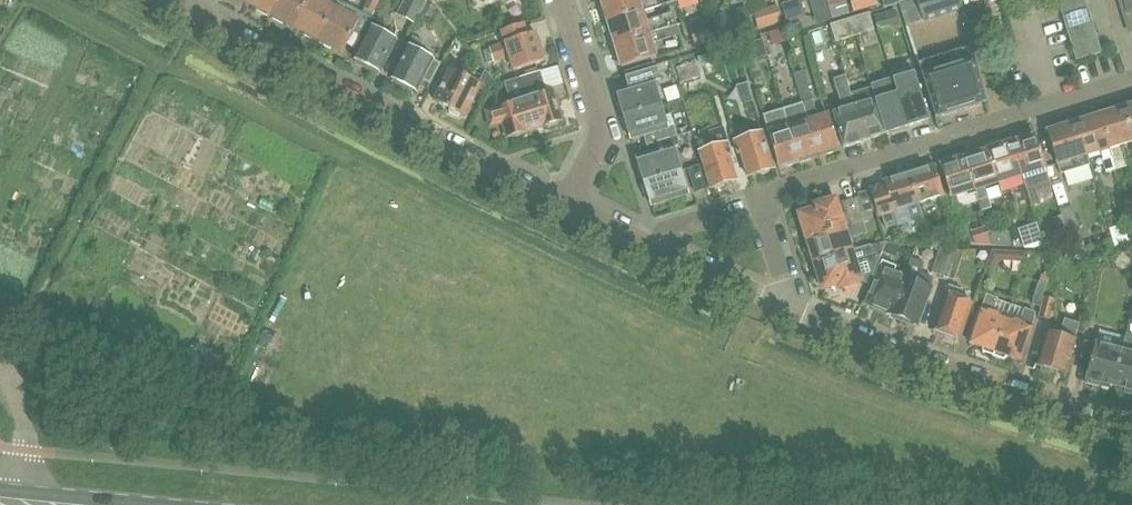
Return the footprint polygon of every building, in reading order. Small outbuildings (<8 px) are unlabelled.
[(271,15),(279,0),(248,0),(247,3),(271,15)] [(294,27),(308,0),(279,0),(271,15),(294,27)] [(318,40),(339,0),(308,0),(294,27),(318,40)] [(367,26),(372,17),(339,0),(318,40),(343,52),(353,32),(362,37),(367,26)] [(374,13),(380,0),(379,0),(368,0),(364,8),(374,13)] [(396,15),(416,24),(421,13),(420,12),(425,3),(426,4),(427,0),(403,0),(396,15)] [(603,22),(642,10),(639,0),(600,0),(602,7),(600,9),(603,22)] [(786,20),(804,14),(799,0),(792,0),(781,3),(786,20)] [(825,0),(820,0),(811,3),(816,19),(830,15),(825,0)] [(850,14),(846,0),(825,0),(830,15),(832,19),(850,14)] [(877,5),(876,0),(849,0),(853,12),(877,5)] [(884,8),(884,9),(899,4),(900,4),(898,0),(881,0),(884,8)] [(988,0),(912,0),(900,4),(899,4),(906,26),(961,8),(965,19),(970,22),(990,15),(992,11),(988,0)] [(1062,16),(1088,8),(1086,0),(1066,0),(1058,3),(1062,16)] [(1130,31),(1131,31),(1131,0),(1120,0),(1130,31)] [(440,11),(426,4),(425,3),(420,12),(421,13),(436,20),(440,11)] [(727,11),(734,35),(753,30),(746,5),(727,11)] [(771,7),(753,12),(758,28),(776,23),(771,7)] [(1062,16),(1066,30),(1092,22),(1088,8),(1062,16)] [(879,33),(901,26),(895,9),(874,16),(879,33)] [(611,34),(614,44),(678,24),(674,13),(646,22),(642,10),(603,22),(607,34),(611,34)] [(717,40),(734,35),(727,11),(710,16),(717,40)] [(869,12),(851,18),(857,36),(875,30),(869,12)] [(386,24),(372,17),(367,26),(371,28),(355,59),(366,64),(367,68),(375,72),(376,70),(380,71),(396,39),(382,32),(386,24)] [(851,18),(830,24),(835,42),(857,36),(851,18)] [(694,47),(712,42),(707,21),(688,26),(694,47)] [(1066,30),(1070,43),(1096,35),(1092,22),(1066,30)] [(494,46),(489,48),(491,53),(494,62),(509,58),(513,71),(545,61),(544,59),(547,58),(544,47),(541,48),(536,33),(528,35),(524,24),(502,31),(505,43),(494,46)] [(621,68),(656,57),(652,43),(681,35),(678,24),(614,44),(617,54),(614,56),(617,65),(620,66),(621,68)] [(768,32),(772,46),(784,42),(780,29),(768,32)] [(690,50),(687,35),(669,39),(672,54),(690,50)] [(1102,52),(1096,35),(1070,43),(1076,60),(1102,52)] [(413,36),(391,78),(403,84),(404,88),(412,92),(413,90),(416,91),(421,83),(429,87),(442,62),(434,58),(419,50),(423,41),(413,36)] [(747,62),(767,56),(763,39),(743,45),(747,62)] [(968,42),(941,50),(959,112),(983,105),(972,71),(976,69),(968,42)] [(941,50),(916,58),(935,120),(959,112),(941,50)] [(697,57),(700,66),(706,70),(713,68),(715,61),(713,53),(697,57)] [(676,67),(681,83),(701,77),(696,61),(676,67)] [(628,87),(616,90),(620,102),(619,104),(620,111),(623,112),(624,115),(660,104),(654,81),(660,79),(655,64),(624,73),(628,87)] [(451,109),(450,113),(459,117),(461,114),(465,116),(479,89),(482,84),(478,82),(451,68),(434,100),(451,109)] [(485,70),(478,82),(482,84),(479,89),(485,91),(488,86),(495,82),(485,70)] [(541,71),(520,77),(535,129),(546,125),(550,126),(556,125),(559,121),(562,120),(553,89),(547,91),(541,71)] [(830,114),(818,118),(803,71),(794,73),(820,153),(820,154),(821,155),(822,155),(823,156),(837,151),(838,151),(839,150),(839,149),(839,148),(839,147),(840,147),(830,114)] [(915,72),(900,77),(893,79),(908,127),(929,121),(915,72)] [(793,106),(783,109),(800,163),(805,161),(806,161),(807,160),(807,159),(807,158),(807,157),(820,153),(794,73),(784,77),(793,106)] [(872,87),(850,93),(845,75),(844,76),(850,93),(864,140),(887,134),(876,99),(872,87)] [(833,113),(843,147),(864,140),(850,93),(844,76),(833,79),(842,110),(833,113)] [(520,77),(504,82),(510,102),(497,106),(507,137),(511,136),(515,137),(520,135),(523,132),(535,129),(520,77)] [(888,95),(876,99),(887,134),(908,127),(893,79),(884,82),(888,95)] [(1122,105),(1131,138),(1131,101),(1122,105)] [(674,125),(667,127),(661,107),(660,104),(624,115),(625,117),(623,120),(625,127),(627,128),(631,140),(643,136),(646,145),(677,136),(674,125)] [(1101,114),(1109,149),(1116,170),(1127,166),(1123,153),(1121,154),(1118,145),(1131,141),(1131,138),(1122,105),(1109,109),(1108,109),(1108,110),(1108,111),(1108,112),(1101,114)] [(762,115),(768,133),(778,166),(785,164),(785,165),(786,166),(788,166),(800,163),(783,109),(762,115)] [(1087,155),(1100,151),(1103,159),(1101,160),(1105,173),(1116,170),(1109,149),(1101,114),(1092,117),(1092,116),(1091,115),(1090,115),(1088,115),(1074,119),(1086,157),(1089,165),(1090,165),(1087,155)] [(1060,174),(1089,165),(1086,157),(1074,119),(1061,123),(1061,124),(1060,125),(1060,126),(1060,127),(1047,131),(1060,174)] [(699,152),(703,164),(704,169),(710,188),(713,187),(716,189),(723,187),(725,183),(737,179),(725,144),(728,143),(722,126),(709,130),(714,147),(699,152)] [(771,169),(774,168),(763,132),(736,141),(747,176),(759,173),(762,174),(769,172),(771,169)] [(1019,139),(1012,141),(1022,175),(1031,207),(1040,204),(1038,195),(1053,190),(1051,182),(1049,182),(1045,167),(1046,167),(1036,134),(1033,135),(1032,134),(1030,133),(1021,136),(1019,139)] [(680,144),(677,136),(646,145),(649,153),(636,157),(640,168),(639,171),(641,178),(643,179),(644,182),(681,171),(673,146),(680,144)] [(998,182),(1011,178),(1022,175),(1012,141),(1004,144),(1004,143),(1001,142),(987,146),(990,157),(998,182)] [(970,155),(963,157),(981,210),(991,207),(985,186),(998,182),(990,157),(987,146),(972,151),(970,155)] [(939,165),(950,197),(964,193),(970,214),(981,210),(963,157),(955,160),(955,159),(952,157),(943,160),(942,164),(939,165)] [(690,174),(704,169),(703,164),(688,168),(690,174)] [(929,201),(945,197),(936,165),(933,166),(933,165),(931,164),(921,167),(920,169),(920,170),(910,173),(921,213),(927,233),(938,230),(929,201)] [(648,194),(651,206),(688,195),(681,171),(644,182),(645,184),(643,187),(645,193),(648,194)] [(883,182),(884,185),(869,189),(875,209),(879,208),(885,227),(898,223),(895,212),(909,208),(911,216),(921,213),(910,173),(898,177),(898,176),(896,175),(886,178),(885,180),(885,181),(883,182)] [(874,207),(870,193),(857,197),(861,211),(866,210),(874,207)] [(800,215),(808,240),(864,222),(864,223),(869,221),(866,210),(861,211),(857,197),(841,202),(845,213),(840,215),(835,200),(815,207),(816,210),(800,215)] [(1072,206),(1059,210),(1068,238),(1073,252),(1087,252),(1072,206)] [(851,251),(847,239),(867,233),(864,223),(864,222),(808,240),(815,264),(869,248),(870,248),(870,247),(869,246),(851,251)] [(1045,227),(1029,234),(1035,252),(1052,245),(1045,227)] [(965,246),(993,246),(988,229),(962,237),(965,246)] [(1010,232),(988,230),(993,246),(1009,247),(1010,232)] [(840,287),(861,281),(869,286),(882,253),(886,243),(885,242),(870,247),(870,248),(869,248),(815,264),(823,289),(838,284),(840,287)] [(886,243),(882,253),(896,258),(901,244),(886,242),(885,242),(886,243)] [(940,247),(931,272),(943,277),(954,248),(940,247)] [(965,249),(961,248),(954,248),(943,277),(954,281),(965,249)] [(1013,251),(991,250),(986,266),(995,268),(997,263),(1003,260),(1013,260),(1013,251)] [(933,278),(929,277),(920,273),(924,263),(911,258),(904,277),(903,278),(890,314),(916,324),(930,288),(929,288),(933,278)] [(866,304),(890,314),(903,278),(904,277),(894,272),(895,268),(883,263),(882,265),(866,304)] [(1038,317),(1039,318),(1049,284),(1038,281),(1032,304),(1040,308),(1038,317)] [(1059,287),(1049,284),(1039,318),(1051,321),(1056,299),(1055,299),(1059,287)] [(934,328),(959,337),(971,301),(960,298),(962,290),(949,285),(946,293),(934,328)] [(969,342),(995,351),(1011,304),(986,295),(982,308),(981,307),(969,342)] [(1035,313),(1011,304),(995,351),(1019,359),(1031,325),(1035,313)] [(1075,341),(1080,324),(1064,319),(1060,336),(1048,332),(1038,364),(1066,374),(1075,341)] [(1126,334),(1121,350),(1123,351),(1114,383),(1127,386),(1125,391),(1131,393),(1131,335),(1126,334)] [(1101,379),(1114,383),(1123,351),(1121,350),(1096,344),(1095,346),(1086,343),(1083,359),(1091,360),(1086,380),(1100,383),(1101,379)]
